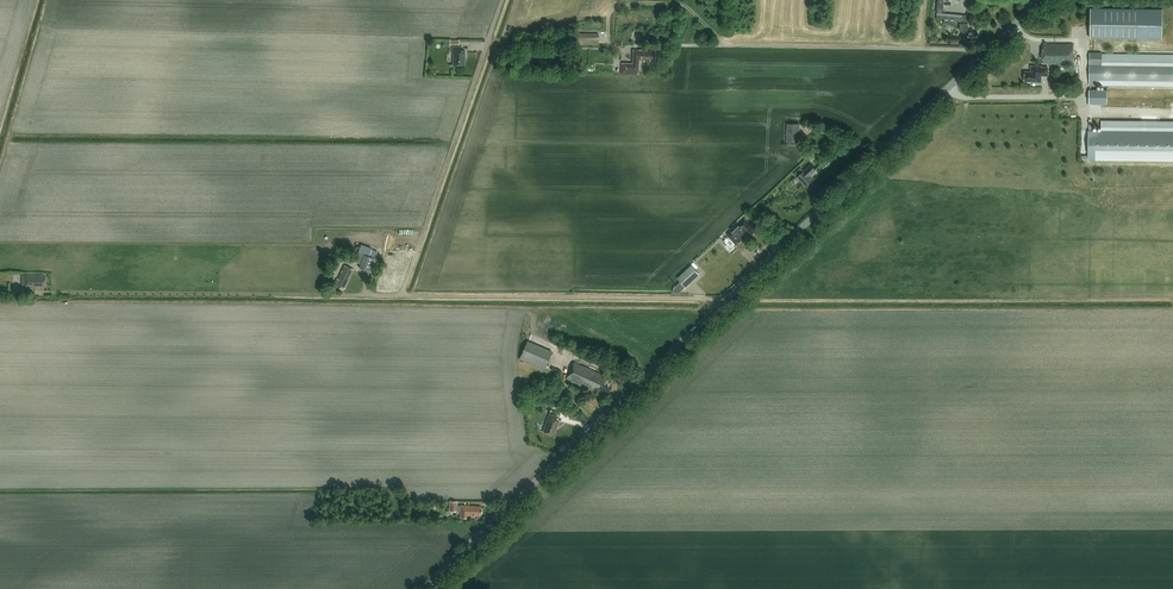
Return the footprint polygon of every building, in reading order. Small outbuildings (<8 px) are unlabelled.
[(937,19),(965,21),(966,15),(943,13),(944,1),(938,0),(937,19)] [(1162,37),(1162,9),(1091,8),(1090,37),(1090,38),(1162,40),(1162,37)] [(968,22),(960,23),(960,29),(961,30),(961,31),(962,31),(963,32),(964,32),(964,33),(968,33),(968,37),(968,39),(971,39),(978,39),(978,37),(978,31),(973,31),(973,29),(971,29),(968,29),(968,22)] [(574,30),(573,37),(578,37),(578,43),(598,44),(598,33),(578,33),(578,30),(574,30)] [(1048,65),(1073,65),(1073,44),(1043,44),(1043,63),(1048,63),(1048,65)] [(454,64),(464,64),(464,55),(465,55),(465,50),(462,50),(462,46),(453,46),(453,50),(454,50),(454,64)] [(650,60),(654,60),(655,49),(633,49),(633,63),(621,63),(620,73),(638,74),(638,60),(644,60),(644,62),(650,62),(650,60)] [(1089,85),(1096,85),(1111,85),(1172,86),(1172,54),(1090,53),(1090,60),(1089,85)] [(1031,72),(1025,72),(1025,73),(1024,74),(1024,76),(1025,77),(1025,81),(1027,81),(1028,82),(1030,82),(1031,81),(1041,82),(1041,75),(1044,75),(1044,76),(1048,76),(1048,67),(1041,67),(1042,67),(1031,66),(1031,72)] [(1089,90),(1089,104),(1107,104),(1107,90),(1089,90)] [(1088,158),(1172,159),(1172,132),(1092,131),(1092,119),(1090,119),(1089,131),(1088,158)] [(800,142),(800,124),(787,124),(787,142),(800,142)] [(809,176),(816,169),(811,164),(804,171),(800,168),(794,174),(806,186),(813,180),(809,176)] [(755,230),(755,229),(746,219),(723,241),(731,249),(742,239),(740,238),(747,232),(749,235),(750,234),(751,235),(756,231),(755,230)] [(375,257),(377,251),(371,249),(369,255),(364,253),(361,253),(359,261),(361,262),(359,268),(375,273),(380,259),(375,257)] [(354,269),(345,265),(338,279),(337,278),(335,283),(335,285),(344,289),(344,287),(346,288),(354,269)] [(686,287),(700,275),(692,266),(678,279),(686,287)] [(45,285),(45,276),(43,276),(43,274),(22,274),(22,280),(26,280),(26,287),(38,287),(38,286),(45,285)] [(527,340),(519,358),(544,370),(553,351),(527,340)] [(607,391),(609,392),(612,385),(610,384),(612,381),(606,379),(607,377),(574,362),(566,378),(590,389),(593,390),(592,392),(598,395),(599,392),(605,395),(607,391)] [(555,420),(557,416),(550,413),(548,418),(549,418),(544,432),(553,435),(556,426),(557,427),(559,422),(555,420)] [(460,513),(461,506),(457,506),(457,501),(450,501),(450,511),(460,511),(460,513)] [(482,514),(482,508),(480,508),(480,506),(461,506),(460,513),(460,517),(468,518),(468,515),(471,516),(471,515),(480,515),(480,513),(482,514)]
